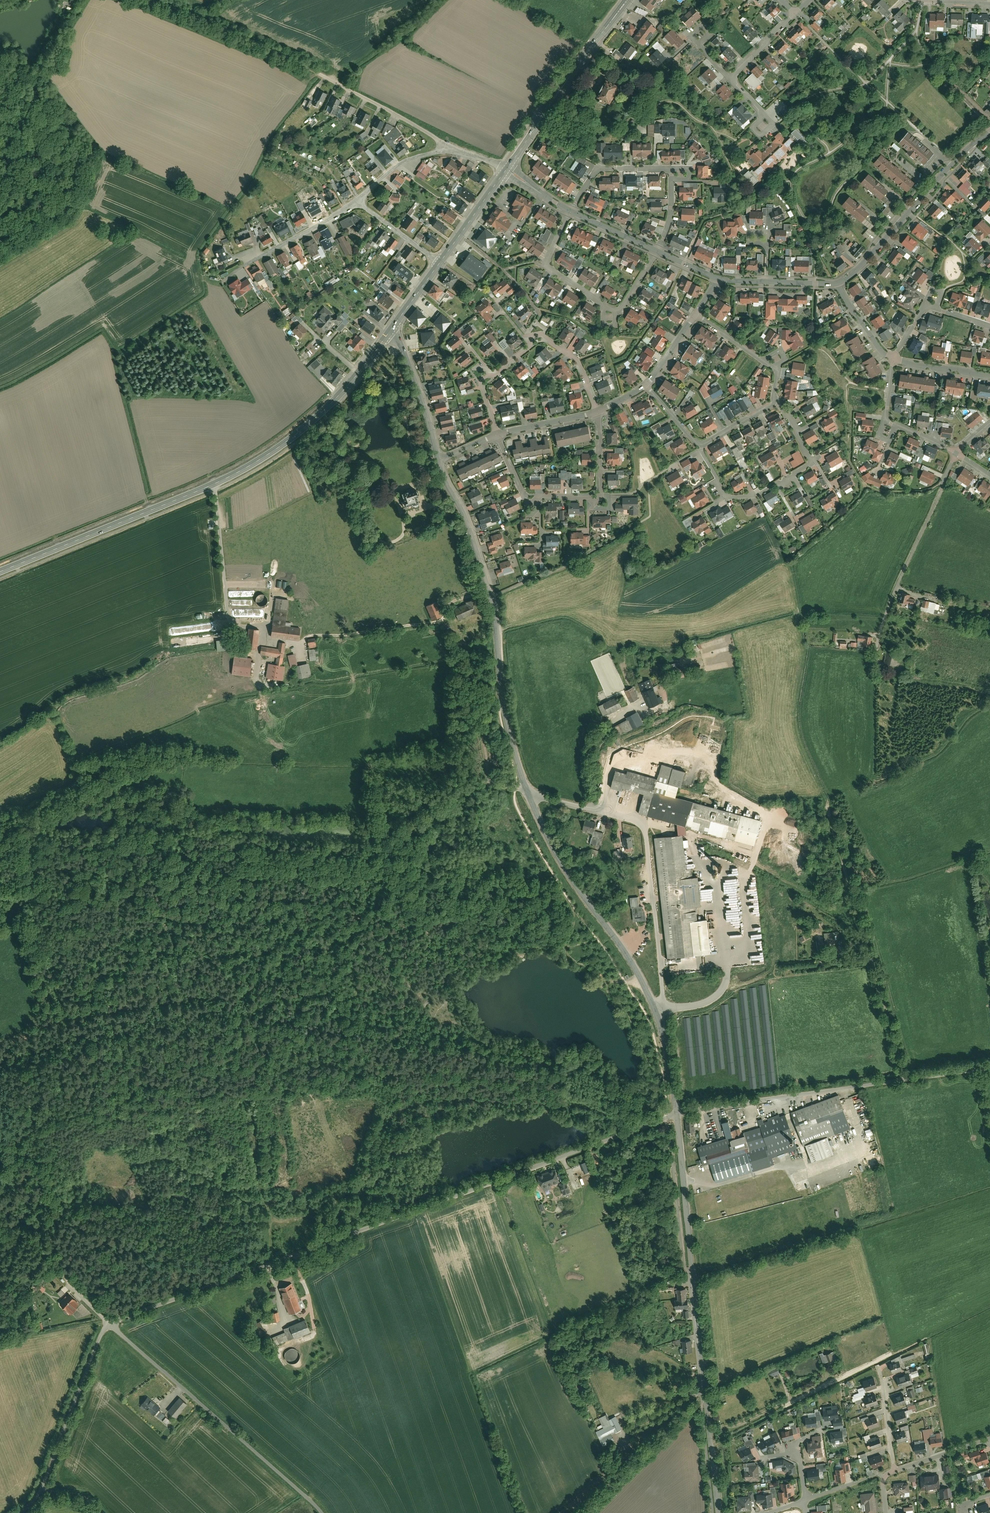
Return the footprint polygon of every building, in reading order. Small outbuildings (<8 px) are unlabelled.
[(650,9),(658,0),(641,0),(640,1),(650,9)] [(821,3),(827,9),(835,1),(834,0),(824,0),(821,3)] [(873,6),(877,10),(879,9),(883,13),(888,9),(890,7),(884,0),(880,0),(873,6)] [(774,1),(766,10),(769,13),(766,15),(770,19),(780,9),(777,6),(777,5),(774,1)] [(634,12),(645,16),(647,11),(636,7),(634,12)] [(692,7),(681,18),(689,27),(701,16),(692,7)] [(817,7),(810,13),(812,15),(810,17),(813,20),(814,18),(816,20),(823,13),(817,7)] [(891,12),(888,9),(883,13),(886,17),(891,12)] [(894,15),(893,16),(898,21),(894,25),(899,30),(910,19),(901,9),(894,15)] [(930,13),(929,26),(937,27),(937,26),(944,26),(945,13),(937,12),(937,13),(930,13)] [(952,18),(951,24),(963,24),(963,14),(952,13),(952,18)] [(968,22),(967,37),(975,38),(976,28),(983,28),(983,22),(984,14),(972,14),(972,22),(968,22)] [(747,17),(743,21),(750,28),(753,24),(747,17)] [(646,18),(638,30),(634,35),(632,37),(639,42),(640,41),(644,44),(656,28),(652,24),(653,23),(646,18)] [(665,18),(658,27),(663,31),(669,22),(665,18)] [(625,27),(623,29),(625,31),(625,33),(627,32),(631,35),(632,33),(634,35),(638,30),(636,28),(637,27),(635,26),(635,25),(634,25),(629,22),(627,24),(625,24),(625,27)] [(841,30),(838,33),(841,35),(849,27),(845,22),(839,28),(841,30)] [(751,27),(745,33),(752,41),(758,34),(751,27)] [(794,28),(785,37),(793,45),(806,33),(801,28),(797,32),(794,28)] [(672,29),(664,36),(672,45),(674,43),(680,37),(672,29)] [(721,49),(723,51),(728,47),(731,50),(733,48),(725,39),(723,41),(718,35),(710,42),(714,46),(718,42),(723,47),(721,49)] [(680,37),(674,43),(678,47),(685,41),(681,37),(680,37)] [(782,40),(774,48),(780,54),(788,46),(782,40)] [(627,41),(620,51),(625,55),(628,58),(636,48),(627,41)] [(658,50),(649,57),(655,64),(658,61),(661,64),(667,58),(662,52),(666,49),(660,42),(655,47),(658,50)] [(723,51),(721,54),(730,63),(737,56),(731,50),(728,47),(723,51)] [(625,55),(620,51),(616,48),(612,54),(620,61),(625,55)] [(768,54),(762,60),(773,71),(777,67),(776,66),(778,64),(768,54)] [(753,73),(745,79),(749,84),(754,89),(762,82),(757,77),(760,74),(761,76),(765,73),(758,65),(751,70),(753,73)] [(709,67),(701,75),(709,83),(717,76),(709,67)] [(619,85),(606,78),(597,96),(600,97),(598,101),(606,105),(605,106),(612,110),(615,103),(611,100),(619,85)] [(724,84),(716,91),(724,100),(732,92),(724,84)] [(318,90),(314,98),(316,98),(313,104),(317,106),(319,101),(322,102),(326,93),(318,90)] [(340,101),(332,97),(327,105),(331,106),(328,112),(333,115),(333,114),(337,107),(340,101)] [(343,110),(342,112),(344,113),(350,116),(351,112),(352,113),(355,108),(346,104),(343,110)] [(738,108),(733,112),(734,113),(743,123),(748,118),(752,115),(750,113),(750,112),(745,106),(744,107),(741,105),(738,108)] [(733,112),(738,108),(734,106),(727,112),(731,116),(734,113),(733,112)] [(343,110),(337,107),(333,114),(341,118),(344,113),(342,112),(343,110)] [(354,125),(362,128),(368,115),(361,111),(358,117),(354,124),(354,125)] [(734,113),(731,116),(740,126),(743,123),(734,113)] [(312,126),(320,119),(316,115),(308,122),(312,126)] [(375,118),(370,128),(373,130),(370,135),(374,138),(382,122),(375,118)] [(749,123),(748,118),(743,123),(740,126),(743,129),(749,123)] [(674,123),(661,123),(662,132),(662,135),(674,135),(674,123)] [(390,138),(392,141),(401,134),(395,126),(383,135),(386,140),(390,138)] [(755,169),(754,171),(760,177),(795,145),(793,143),(797,140),(802,145),(806,142),(801,136),(802,135),(796,128),(785,139),(779,133),(769,142),(770,143),(761,152),(758,149),(755,152),(754,151),(750,155),(747,152),(743,156),(755,169)] [(362,140),(368,136),(364,130),(358,135),(362,140)] [(934,153),(908,131),(898,143),(908,150),(906,152),(913,158),(915,156),(924,164),(934,153)] [(390,138),(386,140),(398,156),(410,147),(404,139),(400,143),(401,144),(397,147),(392,141),(390,138)] [(541,140),(534,150),(541,155),(542,153),(548,157),(551,154),(545,150),(547,147),(546,146),(548,145),(541,140)] [(695,141),(690,147),(695,152),(698,158),(700,157),(705,155),(701,147),(695,141)] [(633,143),(633,156),(651,156),(651,143),(633,143)] [(605,151),(605,158),(609,158),(609,160),(616,159),(616,158),(622,158),(622,151),(622,145),(605,145),(605,151)] [(379,153),(386,163),(392,159),(385,149),(379,153)] [(671,151),(671,159),(680,159),(680,150),(671,150),(671,151)] [(662,159),(662,160),(671,160),(671,159),(671,151),(662,151),(662,159)] [(873,162),(907,191),(915,182),(881,153),(873,162)] [(579,162),(583,165),(587,159),(579,155),(576,160),(579,162)] [(974,159),(973,158),(968,163),(969,164),(968,165),(978,174),(981,171),(980,169),(982,166),(980,164),(982,162),(976,156),(974,159)] [(982,162),(987,168),(989,165),(985,159),(982,162)] [(450,160),(445,167),(458,177),(465,167),(457,161),(456,163),(450,160)] [(372,164),(367,167),(372,174),(379,169),(373,161),(371,162),(372,164)] [(538,161),(531,171),(541,178),(543,176),(545,177),(550,170),(538,161)] [(579,162),(573,172),(581,177),(587,167),(583,165),(579,162)] [(708,165),(697,165),(697,177),(708,177),(708,165)] [(342,172),(345,176),(352,171),(349,167),(342,172)] [(964,169),(957,176),(963,183),(967,179),(966,178),(969,174),(964,169)] [(418,170),(415,175),(422,180),(425,176),(418,170)] [(472,170),(468,176),(474,181),(475,180),(482,184),(488,176),(480,171),(478,174),(472,170)] [(354,181),(352,183),(356,188),(362,184),(354,173),(350,176),(354,181)] [(559,173),(553,183),(566,191),(571,181),(572,180),(559,173)] [(868,173),(861,182),(881,199),(884,195),(888,190),(879,183),(880,182),(877,179),(876,180),(868,173)] [(397,175),(392,182),(398,187),(404,179),(397,175)] [(599,180),(599,189),(613,189),(613,187),(619,187),(619,184),(619,176),(612,176),(612,178),(603,178),(603,180),(599,180)] [(626,176),(626,185),(636,185),(637,185),(637,182),(637,176),(626,176)] [(649,176),(649,186),(660,186),(660,176),(649,176)] [(576,184),(571,181),(566,191),(570,193),(576,184)] [(338,191),(342,197),(349,193),(344,183),(338,187),(339,191),(338,191)] [(963,183),(958,188),(966,195),(970,191),(963,183)] [(457,193),(469,201),(474,194),(463,186),(462,187),(457,184),(453,189),(458,193),(457,193)] [(726,187),(714,187),(714,197),(717,197),(717,201),(725,200),(725,197),(726,197),(726,187)] [(680,188),(680,199),(686,199),(686,196),(692,196),(692,188),(690,188),(680,188)] [(328,197),(326,199),(329,205),(336,201),(330,190),(325,192),(328,197)] [(955,190),(951,194),(955,198),(954,198),(958,201),(962,196),(955,190)] [(943,195),(940,199),(947,205),(954,198),(955,198),(951,194),(948,191),(947,192),(945,191),(942,194),(943,195)] [(511,208),(513,209),(511,214),(521,220),(532,201),(517,193),(511,203),(513,204),(511,208)] [(590,194),(586,204),(600,211),(602,207),(605,201),(598,197),(595,196),(590,194)] [(457,204),(454,208),(461,213),(467,203),(455,195),(451,200),(457,204)] [(884,195),(881,199),(880,199),(887,205),(889,207),(893,203),(884,195)] [(849,196),(842,205),(861,222),(865,218),(869,212),(861,205),(862,204),(859,201),(858,203),(849,196)] [(977,204),(984,211),(989,205),(989,202),(985,196),(977,204)] [(300,201),(296,203),(300,211),(307,207),(303,201),(300,202),(300,201)] [(381,201),(375,208),(383,214),(388,206),(387,206),(390,203),(387,201),(384,204),(381,201)] [(655,201),(651,201),(651,202),(651,211),(661,211),(661,201),(655,201)] [(317,203),(307,208),(312,216),(321,211),(317,203)] [(939,203),(937,206),(942,210),(942,211),(945,208),(939,203)] [(935,204),(927,211),(934,218),(942,210),(937,206),(935,204)] [(510,222),(506,219),(507,217),(504,214),(506,212),(495,205),(485,219),(503,232),(510,222)] [(887,205),(882,212),(886,215),(891,209),(889,207),(887,205)] [(536,217),(552,228),(559,218),(542,207),(536,217)] [(441,217),(450,223),(456,214),(447,208),(445,212),(441,208),(438,212),(442,215),(441,217)] [(682,208),(681,219),(688,219),(694,219),(694,209),(682,208)] [(772,211),(770,211),(772,215),(774,222),(785,218),(781,208),(772,211)] [(618,209),(614,218),(625,223),(629,214),(618,209)] [(750,215),(749,223),(762,224),(762,215),(763,212),(762,212),(750,211),(750,215)] [(301,212),(291,218),(296,227),(301,224),(301,223),(305,220),(301,212)] [(353,228),(362,235),(368,226),(360,220),(361,219),(355,214),(349,217),(348,216),(339,221),(343,229),(352,224),(355,225),(353,228)] [(740,216),(733,218),(734,220),(737,220),(737,226),(743,224),(740,216)] [(408,217),(402,226),(409,231),(416,222),(408,217)] [(420,218),(418,221),(422,223),(421,226),(426,229),(429,223),(420,218)] [(874,225),(865,218),(861,222),(868,228),(870,229),(874,225)] [(432,225),(443,233),(447,227),(436,219),(432,225)] [(984,238),(989,232),(989,227),(982,219),(980,221),(978,221),(976,222),(976,225),(973,227),(978,232),(974,235),(976,237),(980,241),(984,237),(984,238)] [(723,220),(723,231),(726,231),(726,235),(736,235),(736,231),(737,231),(737,226),(737,220),(734,220),(723,220)] [(645,222),(641,231),(652,236),(656,227),(645,222)] [(284,223),(276,227),(280,235),(288,231),(284,223)] [(918,223),(912,231),(922,239),(927,232),(928,231),(924,228),(918,223)] [(926,226),(924,228),(928,231),(927,232),(930,234),(933,231),(926,226)] [(326,227),(319,231),(322,236),(323,238),(319,240),(324,249),(331,246),(327,239),(331,236),(326,227)] [(577,227),(572,239),(588,247),(591,240),(593,235),(577,227)] [(495,236),(484,228),(481,231),(480,230),(473,238),(486,248),(488,245),(490,245),(493,241),(492,239),(495,236)] [(870,229),(868,228),(862,234),(867,238),(873,231),(870,229)] [(386,234),(379,229),(371,239),(378,244),(383,238),(385,234),(386,234)] [(539,237),(546,242),(551,232),(546,229),(543,234),(541,233),(539,237)] [(775,230),(775,240),(786,240),(786,231),(786,230),(783,230),(775,230)] [(322,236),(319,231),(313,234),(317,241),(318,241),(319,238),(322,236)] [(238,237),(235,238),(237,244),(240,242),(241,245),(251,241),(247,232),(238,236),(238,237)] [(422,239),(424,236),(418,232),(415,236),(420,240),(421,238),(422,239)] [(535,239),(525,232),(519,241),(529,248),(528,249),(538,255),(544,246),(535,240),(535,239)] [(263,235),(259,236),(263,244),(271,240),(268,233),(263,236),(263,235)] [(430,244),(434,247),(438,240),(436,239),(437,238),(431,234),(428,239),(424,236),(422,239),(426,241),(425,243),(429,246),(430,244)] [(908,234),(901,243),(906,246),(911,251),(912,250),(918,242),(908,234)] [(343,235),(336,239),(346,256),(352,252),(343,235)] [(673,235),(669,244),(683,250),(685,245),(687,241),(673,235)] [(964,245),(973,253),(980,245),(974,239),(970,235),(968,238),(963,242),(965,244),(964,245)] [(397,242),(390,237),(387,241),(382,248),(388,252),(390,248),(392,249),(397,242)] [(312,238),(303,243),(309,253),(317,248),(312,238)] [(693,248),(697,249),(699,246),(702,239),(698,238),(693,248)] [(600,246),(599,249),(610,254),(615,244),(604,239),(600,246)] [(847,239),(844,242),(849,247),(852,243),(847,239)] [(506,242),(499,250),(502,253),(509,245),(506,242)] [(840,243),(836,246),(837,247),(840,253),(844,250),(840,243)] [(864,249),(858,243),(850,251),(856,257),(864,249)] [(599,249),(600,246),(596,244),(592,251),(597,253),(599,249)] [(297,245),(290,248),(295,256),(297,255),(299,260),(301,263),(306,261),(304,257),(303,258),(300,253),(301,253),(297,245)] [(697,249),(694,256),(709,262),(712,256),(713,252),(699,246),(697,249)] [(911,251),(906,246),(903,250),(906,252),(910,255),(913,251),(912,250),(911,251)] [(222,247),(214,251),(218,261),(220,260),(226,258),(222,247)] [(407,247),(401,255),(408,261),(415,253),(407,247)] [(713,252),(712,256),(716,258),(720,249),(715,247),(713,252)] [(899,247),(897,250),(902,255),(903,256),(906,252),(903,250),(899,247)] [(568,253),(567,255),(569,256),(571,251),(564,248),(563,251),(568,253)] [(888,258),(895,264),(897,261),(898,262),(901,258),(900,257),(902,255),(897,250),(895,249),(888,258)] [(626,250),(622,259),(628,262),(626,266),(634,270),(640,256),(626,250)] [(283,252),(276,256),(281,264),(282,263),(284,266),(289,264),(287,260),(288,260),(283,252)] [(562,252),(556,261),(570,270),(571,267),(576,261),(569,256),(567,255),(562,252)] [(984,260),(987,257),(983,253),(976,259),(980,263),(984,260)] [(478,280),(487,267),(469,254),(460,266),(478,280)] [(617,266),(621,258),(615,256),(612,264),(617,266)] [(724,268),(735,268),(735,263),(735,257),(724,257),(724,268)] [(271,258),(263,263),(269,274),(275,271),(277,270),(276,268),(271,258)] [(489,267),(491,264),(483,258),(481,261),(489,267)] [(578,258),(576,261),(571,267),(578,267),(580,265),(583,261),(578,258)] [(777,259),(773,259),(772,268),(776,268),(776,269),(782,270),(782,268),(785,268),(785,266),(785,259),(782,259),(782,258),(777,258),(777,259)] [(841,258),(834,263),(840,271),(843,269),(843,268),(847,265),(841,258)] [(747,259),(746,269),(756,270),(757,261),(757,259),(747,259)] [(299,260),(292,264),(296,271),(303,267),(301,263),(299,260)] [(809,260),(795,260),(795,264),(795,271),(808,272),(808,265),(809,260)] [(391,272),(406,283),(413,273),(398,262),(391,272)] [(877,271),(885,277),(891,269),(890,268),(886,265),(883,263),(877,271)] [(257,266),(250,270),(256,281),(263,277),(257,266)] [(531,267),(526,276),(532,280),(529,283),(534,287),(542,275),(531,267)] [(657,267),(651,277),(661,283),(666,276),(667,274),(666,274),(657,267)] [(584,268),(578,278),(592,286),(598,276),(584,268)] [(869,269),(862,276),(868,281),(870,283),(869,283),(872,286),(878,280),(874,277),(875,275),(869,269)] [(918,269),(912,277),(921,284),(926,277),(927,276),(925,274),(918,269)] [(669,270),(666,274),(667,274),(666,276),(671,280),(675,274),(669,270)] [(443,283),(451,289),(459,278),(450,272),(443,283)] [(687,290),(691,280),(692,279),(682,275),(678,285),(687,290)] [(338,278),(334,280),(333,278),(323,282),(326,287),(339,281),(338,278)] [(561,287),(548,278),(542,287),(545,289),(544,291),(551,296),(552,294),(556,296),(561,287)] [(237,279),(228,285),(236,296),(251,287),(246,279),(240,283),(237,279)] [(265,281),(269,288),(273,286),(269,279),(265,281)] [(497,281),(489,287),(495,294),(498,292),(499,294),(505,290),(509,286),(508,286),(503,279),(498,283),(497,281)] [(388,288),(399,296),(403,291),(400,289),(402,286),(393,280),(388,288)] [(696,295),(700,285),(691,280),(687,290),(686,291),(696,295)] [(976,292),(978,284),(972,283),(970,291),(976,292)] [(857,284),(848,289),(852,296),(858,293),(861,291),(860,290),(857,284)] [(908,289),(914,293),(916,290),(908,284),(905,288),(908,289)] [(379,291),(384,294),(386,290),(380,285),(377,289),(379,291)] [(434,285),(428,293),(440,301),(446,293),(434,285)] [(509,286),(505,290),(508,294),(514,290),(510,285),(508,286),(509,286)] [(606,285),(601,293),(609,298),(614,290),(606,285)] [(871,288),(868,290),(872,297),(879,293),(875,288),(872,290),(871,288)] [(643,289),(638,297),(647,303),(652,294),(650,293),(643,289)] [(652,289),(650,293),(652,294),(658,298),(660,294),(652,289)] [(907,297),(904,302),(912,308),(920,296),(914,293),(908,289),(904,294),(907,297)] [(566,294),(563,300),(572,305),(578,296),(569,290),(566,294)] [(373,299),(386,309),(393,300),(384,294),(379,291),(373,299)] [(972,304),(977,305),(978,300),(981,293),(977,291),(974,298),(972,304)] [(563,300),(566,294),(562,292),(558,298),(562,301),(563,300)] [(741,301),(741,302),(749,303),(749,302),(753,302),(753,306),(758,306),(758,305),(759,294),(759,292),(749,292),(749,293),(741,293),(741,294),(741,301)] [(961,306),(965,307),(968,297),(966,296),(966,295),(959,292),(959,294),(952,292),(949,302),(955,304),(955,305),(961,307),(961,306)] [(769,295),(768,309),(777,309),(777,310),(798,311),(798,303),(807,303),(807,296),(797,295),(797,299),(794,299),(794,298),(782,298),(782,299),(779,298),(779,295),(769,295)] [(827,297),(828,299),(832,306),(836,304),(830,295),(827,297)] [(861,298),(856,301),(861,309),(862,308),(866,315),(871,312),(874,310),(873,309),(869,302),(868,303),(864,296),(861,298)] [(965,307),(964,308),(970,310),(972,304),(974,298),(968,296),(968,297),(965,307)] [(731,306),(719,298),(710,312),(722,320),(731,306)] [(486,299),(475,307),(481,316),(482,316),(486,321),(491,318),(487,312),(493,308),(486,299)] [(832,306),(828,299),(818,305),(824,314),(834,308),(832,306)] [(974,312),(987,317),(989,309),(989,308),(989,304),(978,300),(977,305),(974,312)] [(684,301),(681,307),(688,311),(691,306),(684,301)] [(675,309),(677,311),(678,308),(674,305),(669,302),(668,302),(666,305),(674,310),(675,309)] [(584,306),(581,311),(587,314),(584,317),(589,320),(591,316),(590,316),(595,308),(586,303),(584,306)] [(581,311),(584,306),(580,304),(576,312),(579,314),(581,311)] [(316,325),(323,331),(332,321),(334,318),(331,315),(332,314),(324,306),(318,312),(320,314),(315,319),(319,323),(316,325)] [(525,306),(516,313),(522,320),(531,313),(525,306)] [(284,316),(289,313),(286,308),(281,311),(284,316)] [(375,308),(370,315),(378,321),(383,314),(375,308)] [(418,327),(426,317),(416,309),(408,319),(418,327)] [(631,309),(624,319),(628,321),(629,320),(635,323),(640,316),(641,315),(639,314),(631,309)] [(674,310),(669,317),(677,323),(683,315),(677,311),(675,309),(674,310)] [(641,310),(639,314),(641,315),(640,316),(646,320),(649,315),(641,310)] [(900,312),(894,322),(901,326),(902,327),(908,317),(900,312)] [(291,319),(293,321),(295,318),(300,323),(302,320),(296,314),(291,319)] [(443,332),(451,322),(441,314),(433,324),(443,332)] [(928,321),(926,326),(927,327),(939,330),(943,318),(930,314),(928,321)] [(334,318),(332,321),(337,325),(342,319),(337,315),(334,318)] [(871,321),(876,328),(881,325),(885,323),(884,322),(880,315),(871,321)] [(491,318),(486,321),(485,322),(487,325),(495,319),(493,316),(491,318)] [(843,317),(831,324),(838,336),(850,329),(843,317)] [(517,318),(514,321),(519,328),(522,325),(517,318)] [(926,326),(928,321),(923,319),(919,331),(925,333),(927,327),(926,326)] [(360,328),(368,334),(374,326),(365,320),(360,328)] [(737,320),(736,320),(735,322),(731,328),(739,333),(744,325),(737,320)] [(897,333),(901,326),(894,322),(892,320),(890,323),(897,333)] [(341,322),(335,329),(339,332),(345,325),(341,322)] [(299,323),(291,330),(298,338),(306,330),(299,323)] [(461,331),(460,332),(462,334),(466,339),(474,332),(469,325),(461,331)] [(658,333),(662,336),(666,331),(658,326),(654,332),(657,334),(658,333)] [(702,326),(694,336),(710,348),(718,337),(702,326)] [(565,328),(559,337),(567,342),(573,334),(575,330),(569,327),(567,329),(565,328)] [(452,332),(455,336),(456,336),(458,338),(462,334),(460,332),(461,331),(458,328),(452,332)] [(884,331),(880,333),(884,340),(892,336),(888,329),(888,328),(884,331)] [(579,329),(575,335),(580,339),(581,338),(584,333),(579,329)] [(770,329),(764,339),(773,344),(777,339),(779,335),(777,334),(770,329)] [(786,338),(792,334),(791,333),(791,329),(782,329),(782,330),(781,339),(787,339),(786,338)] [(972,338),(973,339),(972,340),(979,342),(979,341),(982,342),(985,332),(975,329),(975,330),(972,338)] [(485,335),(489,340),(490,342),(495,339),(489,331),(485,335)] [(423,346),(435,344),(433,332),(421,334),(423,346)] [(792,334),(786,338),(787,339),(793,350),(803,345),(796,332),(792,334)] [(657,334),(651,344),(660,350),(667,340),(662,336),(658,333),(657,334)] [(921,333),(918,338),(926,343),(927,337),(921,333)] [(521,342),(515,334),(506,341),(509,345),(512,349),(521,342)] [(364,342),(356,335),(352,340),(349,338),(346,342),(357,351),(364,342)] [(847,342),(855,356),(866,350),(863,344),(864,343),(862,340),(861,341),(857,335),(847,342)] [(455,336),(447,342),(452,349),(461,342),(458,338),(456,336),(455,336)] [(509,345),(506,341),(504,338),(498,343),(503,349),(509,345)] [(580,339),(574,348),(583,354),(589,344),(581,338),(580,339)] [(915,338),(908,349),(916,354),(923,342),(915,338)] [(489,340),(480,347),(486,355),(495,348),(490,342),(489,340)] [(944,347),(944,350),(950,351),(951,341),(946,340),(946,343),(943,342),(943,347),(944,347)] [(690,344),(682,356),(694,364),(697,361),(697,360),(699,356),(700,356),(702,353),(690,344)] [(722,350),(719,355),(720,356),(727,360),(730,355),(734,358),(736,354),(733,352),(734,350),(725,345),(722,350)] [(933,346),(932,357),(943,359),(944,350),(944,347),(943,347),(933,346)] [(647,347),(644,352),(651,357),(655,352),(647,347)] [(719,355),(722,350),(719,347),(714,355),(719,358),(720,356),(719,355)] [(545,348),(538,353),(544,361),(548,358),(551,356),(545,348)] [(643,351),(634,363),(646,371),(651,363),(649,362),(652,358),(651,357),(644,352),(643,351)] [(962,351),(960,360),(970,362),(972,355),(972,352),(971,352),(962,351)] [(981,363),(989,364),(989,353),(985,352),(982,351),(982,352),(981,363)] [(458,360),(462,366),(471,359),(465,352),(460,356),(457,359),(458,360)] [(418,364),(420,372),(427,370),(426,366),(436,364),(435,358),(425,360),(424,355),(417,356),(417,358),(416,358),(417,364),(418,364)] [(873,356),(862,362),(871,377),(882,371),(878,365),(880,364),(878,360),(876,361),(873,356)] [(550,362),(548,358),(544,361),(541,364),(543,367),(550,362)] [(558,368),(565,363),(561,358),(554,363),(558,368)] [(316,359),(309,365),(313,370),(320,364),(316,359)] [(678,361),(670,372),(681,379),(689,368),(678,361)] [(791,373),(795,374),(803,375),(805,364),(793,362),(791,373)] [(522,363),(513,371),(519,378),(528,371),(526,368),(522,363)] [(558,368),(555,370),(556,371),(553,373),(557,379),(560,376),(564,380),(573,374),(565,363),(558,368)] [(631,369),(634,373),(637,368),(630,363),(628,365),(631,369)] [(600,364),(589,369),(593,378),(601,374),(604,373),(603,373),(600,364)] [(758,367),(753,375),(756,376),(758,374),(759,374),(762,370),(758,367)] [(327,368),(321,376),(334,386),(343,375),(341,374),(343,372),(337,368),(331,375),(329,374),(331,371),(327,368)] [(631,369),(622,375),(629,384),(637,378),(634,373),(631,369)] [(713,369),(710,373),(717,377),(720,373),(713,369)] [(901,374),(899,386),(934,391),(935,379),(929,378),(929,376),(925,375),(924,377),(912,375),(912,374),(908,373),(907,375),(901,374)] [(467,376),(456,379),(459,388),(464,387),(470,385),(467,376)] [(756,385),(754,396),(765,398),(767,388),(768,388),(769,378),(758,376),(757,386),(756,385)] [(511,392),(514,390),(504,378),(501,380),(507,387),(511,392)] [(958,380),(947,378),(944,391),(962,394),(963,390),(964,389),(965,382),(958,381),(958,380)] [(500,379),(493,384),(500,392),(507,387),(501,380),(500,379)] [(665,379),(659,390),(673,399),(679,389),(674,385),(675,384),(672,381),(671,383),(665,379)] [(604,381),(596,384),(600,394),(611,390),(607,382),(607,380),(604,381)] [(787,380),(784,398),(788,398),(795,400),(798,382),(794,381),(787,380)] [(434,384),(428,386),(430,393),(441,390),(439,383),(434,384)] [(704,398),(710,395),(707,390),(704,383),(699,390),(704,398)] [(979,383),(978,390),(977,395),(989,397),(989,385),(979,383)] [(718,384),(707,390),(710,395),(712,399),(723,393),(718,384)] [(732,384),(727,388),(731,395),(737,391),(732,384)] [(470,385),(464,387),(466,393),(473,390),(472,385),(470,385)] [(441,390),(430,393),(432,400),(438,399),(443,397),(441,390)] [(512,395),(506,396),(507,401),(516,399),(514,390),(511,392),(512,395)] [(688,393),(685,397),(689,400),(694,392),(690,390),(688,393)] [(574,393),(568,394),(570,404),(572,404),(573,408),(581,406),(580,403),(582,402),(580,392),(574,393)] [(741,398),(742,400),(746,406),(751,403),(749,398),(747,396),(745,397),(745,396),(741,398)] [(753,396),(749,398),(751,403),(752,405),(757,402),(753,396)] [(895,406),(894,411),(900,412),(901,407),(905,408),(907,398),(903,398),(895,396),(894,406),(895,406)] [(554,401),(548,402),(549,404),(550,413),(564,411),(561,397),(554,398),(554,401)] [(806,401),(808,406),(812,403),(816,402),(813,397),(806,401)] [(729,407),(723,410),(727,418),(728,419),(735,416),(734,415),(742,411),(747,409),(746,406),(742,400),(737,403),(736,402),(728,406),(729,407)] [(641,402),(633,405),(636,412),(637,414),(638,416),(646,413),(646,415),(654,411),(652,408),(650,403),(648,403),(647,401),(642,403),(641,402)] [(440,404),(433,405),(435,413),(446,410),(444,402),(440,404)] [(692,403),(682,409),(682,410),(683,413),(685,413),(687,418),(697,413),(692,403)] [(808,406),(803,408),(807,416),(817,411),(812,403),(808,406)] [(511,405),(499,407),(502,417),(513,414),(511,405)] [(474,409),(469,410),(471,418),(482,415),(480,407),(474,409)] [(524,411),(525,419),(537,417),(535,407),(523,409),(524,411)] [(706,410),(710,418),(711,417),(711,418),(714,416),(709,408),(706,410)] [(727,418),(723,410),(722,409),(718,411),(723,420),(727,418)] [(623,411),(615,415),(619,425),(626,421),(628,421),(627,418),(623,411)] [(778,412),(768,417),(773,427),(783,421),(778,412)] [(973,414),(965,420),(971,428),(979,421),(977,418),(973,414)] [(445,416),(439,417),(440,425),(451,422),(450,415),(445,416)] [(918,415),(917,424),(928,426),(928,421),(929,417),(918,415)] [(824,421),(821,422),(826,431),(830,430),(830,431),(837,427),(836,426),(837,426),(832,418),(831,416),(829,417),(827,419),(825,419),(824,421)] [(710,418),(700,423),(706,433),(717,427),(711,418),(711,417),(710,418)] [(862,425),(861,429),(865,430),(866,431),(868,430),(872,431),(873,420),(865,419),(863,419),(863,420),(863,422),(861,423),(862,425)] [(760,420),(753,425),(759,436),(764,433),(762,430),(765,429),(760,420)] [(451,422),(440,425),(442,432),(448,430),(453,429),(451,422)] [(614,422),(609,424),(613,431),(618,429),(614,422)] [(657,429),(661,426),(659,422),(650,426),(654,434),(658,432),(657,429)] [(475,425),(470,426),(472,434),(483,431),(481,423),(475,425)] [(661,426),(657,429),(658,432),(662,439),(666,437),(667,439),(675,434),(669,423),(662,427),(661,426)] [(587,425),(554,432),(557,445),(590,438),(587,425)] [(751,425),(741,430),(748,443),(753,441),(751,437),(756,435),(751,425)] [(941,431),(941,436),(951,437),(952,429),(942,427),(941,431)] [(811,430),(803,434),(808,444),(817,438),(812,429),(811,430)] [(740,432),(732,436),(737,446),(739,450),(744,447),(741,442),(744,440),(740,432)] [(772,432),(766,435),(770,441),(775,438),(772,432)] [(616,433),(606,433),(606,444),(616,444),(616,433)] [(449,436),(444,437),(446,445),(457,442),(455,434),(449,436)] [(543,453),(550,452),(547,436),(543,437),(545,444),(541,444),(543,453)] [(527,447),(529,455),(529,456),(543,453),(541,444),(537,444),(536,437),(529,439),(531,446),(527,447)] [(910,437),(905,446),(915,450),(917,446),(919,441),(910,437)] [(673,442),(670,444),(671,445),(676,455),(684,451),(683,449),(686,447),(681,438),(673,442)] [(973,445),(981,454),(989,446),(989,445),(984,438),(981,441),(980,440),(973,445)] [(516,448),(512,449),(514,458),(529,455),(527,447),(527,446),(523,447),(521,440),(515,441),(516,448)] [(721,440),(709,447),(714,454),(715,458),(727,451),(725,448),(721,440)] [(867,440),(863,449),(874,454),(876,450),(878,445),(867,440)] [(739,450),(737,446),(732,449),(736,457),(742,454),(741,452),(745,450),(744,447),(739,450)] [(771,451),(773,454),(778,452),(774,446),(770,448),(771,451)] [(922,448),(917,446),(915,450),(914,453),(918,455),(918,456),(922,458),(924,454),(926,451),(922,449),(922,448)] [(926,451),(924,454),(933,458),(937,450),(928,446),(926,451)] [(460,468),(456,469),(460,478),(500,461),(496,451),(492,453),(490,449),(484,451),(486,455),(479,459),(477,455),(471,457),(473,462),(465,465),(463,461),(458,463),(460,468)] [(883,453),(876,450),(874,454),(872,459),(879,462),(883,453)] [(771,451),(760,458),(766,466),(769,464),(769,465),(774,463),(773,462),(776,460),(773,454),(771,451)] [(795,459),(790,462),(793,467),(804,461),(798,451),(792,454),(795,459)] [(836,451),(826,457),(828,461),(832,467),(842,461),(836,451)] [(891,452),(885,463),(890,465),(892,462),(895,463),(899,456),(891,452)] [(582,454),(581,454),(581,464),(591,464),(590,453),(582,454)] [(615,453),(607,453),(607,464),(610,464),(610,465),(615,465),(615,464),(619,464),(619,453),(615,453)] [(690,469),(696,478),(706,473),(698,459),(691,464),(688,459),(681,463),(686,471),(690,469)] [(832,467),(828,461),(825,463),(826,464),(823,465),(827,473),(831,471),(829,468),(832,467)] [(959,476),(957,479),(967,485),(968,484),(974,475),(964,468),(959,476)] [(678,470),(667,477),(673,487),(684,481),(678,470)] [(812,470),(804,475),(809,483),(818,478),(812,470)] [(880,478),(880,480),(881,483),(885,485),(885,484),(888,485),(892,483),(896,475),(884,470),(880,478)] [(924,470),(919,479),(931,484),(935,475),(927,471),(924,470)] [(880,480),(880,478),(871,475),(869,472),(862,476),(865,481),(880,487),(881,483),(880,480)] [(497,477),(500,476),(498,473),(490,477),(492,482),(498,480),(497,477)] [(498,480),(501,487),(509,484),(504,474),(500,476),(497,477),(498,480)] [(608,475),(608,484),(618,484),(618,475),(616,475),(608,475)] [(848,477),(839,482),(844,490),(854,484),(849,476),(848,477)] [(547,477),(547,488),(560,488),(560,479),(560,477),(558,477),(547,477)] [(741,477),(731,482),(736,491),(746,485),(744,482),(741,477)] [(570,483),(570,488),(581,488),(581,478),(570,478),(570,483)] [(529,479),(529,488),(539,488),(539,479),(529,479)] [(978,489),(983,492),(981,495),(986,498),(988,495),(989,496),(989,494),(989,484),(984,480),(983,481),(979,488),(978,489)] [(704,484),(695,489),(697,493),(706,489),(704,484)] [(471,491),(467,493),(471,502),(476,500),(482,498),(478,488),(474,490),(474,489),(470,490),(471,491)] [(401,501),(403,507),(411,504),(412,505),(413,505),(414,508),(418,507),(417,503),(418,503),(416,497),(417,496),(415,490),(413,490),(413,489),(409,490),(409,489),(406,490),(406,491),(403,492),(403,493),(401,493),(403,501),(401,501)] [(690,498),(696,495),(693,490),(685,495),(688,500),(690,498)] [(773,490),(764,496),(768,501),(770,505),(779,500),(773,490)] [(696,495),(690,498),(696,508),(700,506),(700,507),(705,504),(705,503),(709,500),(703,491),(696,495)] [(800,492),(790,497),(795,505),(804,500),(800,492)] [(834,492),(821,500),(826,509),(834,504),(833,502),(838,498),(834,492)] [(808,495),(805,497),(810,506),(813,505),(808,495)] [(505,505),(508,513),(519,508),(515,498),(507,501),(504,503),(505,505)] [(623,504),(623,509),(629,509),(629,514),(638,514),(638,498),(623,498),(623,504)] [(752,501),(743,505),(748,515),(757,510),(755,506),(752,501)] [(770,505),(768,501),(764,503),(768,511),(772,509),(770,505)] [(545,506),(545,516),(556,516),(556,509),(562,509),(562,503),(548,503),(548,506),(545,506)] [(568,503),(568,513),(579,513),(579,507),(579,503),(568,503)] [(728,506),(722,510),(726,517),(726,518),(733,515),(728,506)] [(721,507),(709,513),(714,523),(726,517),(722,510),(721,507)] [(481,513),(476,514),(480,524),(490,520),(491,522),(498,519),(494,508),(485,511),(485,510),(481,512),(481,513)] [(452,515),(449,509),(442,512),(445,518),(452,515)] [(813,513),(800,520),(802,524),(807,532),(810,530),(809,528),(818,523),(813,513)] [(592,516),(593,527),(605,527),(605,522),(610,522),(610,516),(592,516)] [(693,523),(689,516),(682,521),(685,527),(692,523),(693,523)] [(693,523),(692,523),(693,526),(693,529),(695,530),(697,533),(704,529),(706,533),(710,531),(703,517),(693,523)] [(781,524),(784,522),(781,517),(774,521),(776,526),(781,524)] [(784,522),(781,524),(785,532),(795,526),(790,518),(784,522)] [(520,522),(520,533),(531,532),(532,532),(532,526),(532,522),(520,522)] [(807,532),(802,524),(799,526),(803,534),(807,532)] [(719,538),(724,535),(719,527),(714,530),(719,538)] [(570,532),(570,543),(583,543),(583,535),(583,532),(570,532)] [(500,533),(490,536),(492,542),(486,543),(488,549),(495,546),(494,545),(503,542),(500,533)] [(546,542),(546,546),(552,546),(557,546),(557,536),(546,536),(546,542)] [(552,553),(552,546),(546,546),(546,542),(542,542),(542,550),(545,550),(545,553),(552,553)] [(524,547),(524,557),(527,557),(527,559),(534,559),(534,561),(542,561),(542,551),(536,551),(536,553),(535,553),(535,547),(524,547)] [(509,560),(499,563),(501,569),(502,572),(512,569),(509,560)] [(269,597),(267,595),(265,594),(262,593),(259,594),(258,596),(257,598),(257,600),(257,603),(259,605),(261,606),(264,606),(266,605),(268,604),(269,602),(269,599),(269,597)] [(910,595),(902,593),(899,602),(907,604),(907,602),(914,604),(915,599),(909,598),(910,595)] [(274,624),(286,625),(290,599),(277,597),(274,624)] [(453,609),(457,620),(469,615),(470,616),(479,612),(474,598),(464,603),(465,604),(453,609)] [(937,603),(924,600),(922,606),(935,609),(936,606),(937,604),(937,603)] [(435,601),(425,606),(431,620),(442,615),(435,601)] [(272,637),(300,641),(302,628),(292,626),(286,625),(274,624),(272,637)] [(258,650),(261,629),(249,628),(247,648),(258,650)] [(871,647),(872,637),(864,636),(858,635),(857,641),(863,641),(862,646),(871,647)] [(316,638),(309,639),(310,649),(318,648),(318,647),(316,638)] [(277,664),(284,665),(287,643),(280,642),(279,649),(263,646),(262,655),(278,657),(277,664)] [(316,649),(310,650),(311,662),(318,661),(317,654),(320,654),(320,651),(317,652),(316,649)] [(901,654),(888,652),(886,664),(899,666),(901,654)] [(251,677),(253,658),(236,656),(233,674),(251,677)] [(296,666),(299,665),(297,657),(289,658),(292,667),(296,666)] [(277,664),(269,663),(267,678),(285,681),(287,666),(284,665),(277,664)] [(308,677),(313,676),(309,663),(299,665),(296,666),(299,679),(308,677)] [(650,679),(639,684),(649,708),(663,702),(660,695),(658,697),(655,690),(658,689),(656,686),(653,687),(650,679)] [(638,699),(633,687),(625,691),(630,703),(638,699)] [(603,716),(621,707),(616,697),(598,706),(603,716)] [(623,734),(643,724),(637,712),(626,718),(627,720),(618,725),(623,734)] [(639,813),(754,845),(761,821),(675,797),(678,786),(681,787),(685,771),(673,768),(673,767),(661,764),(657,779),(628,772),(627,774),(616,771),(612,788),(621,790),(622,787),(645,793),(639,813)] [(596,823),(585,820),(582,830),(593,833),(594,831),(596,823)] [(602,833),(594,831),(593,833),(590,843),(599,846),(602,833)] [(667,940),(669,957),(713,953),(709,918),(700,919),(698,905),(703,905),(700,875),(694,876),(693,868),(688,868),(684,834),(664,836),(656,837),(663,896),(663,901),(667,934),(667,940)] [(631,836),(623,838),(624,848),(633,847),(631,836)] [(631,907),(639,907),(638,897),(630,898),(631,908),(632,908),(631,907)] [(639,907),(631,907),(632,908),(633,921),(645,920),(645,911),(642,911),(642,906),(639,907)] [(823,933),(824,944),(834,944),(833,932),(823,933)] [(762,1127),(773,1157),(807,1145),(830,1136),(852,1128),(840,1095),(782,1116),(781,1114),(769,1118),(770,1120),(765,1122),(764,1118),(760,1120),(762,1127)] [(696,1119),(687,1120),(689,1131),(698,1130),(696,1119)] [(717,1182),(775,1165),(773,1157),(762,1127),(745,1132),(743,1126),(734,1129),(731,1120),(723,1122),(728,1137),(700,1146),(706,1165),(711,1163),(717,1182)] [(871,1124),(867,1126),(871,1135),(877,1133),(873,1123),(871,1124)] [(830,1136),(807,1145),(814,1162),(837,1154),(830,1136)] [(583,1172),(589,1171),(587,1161),(580,1162),(583,1172)] [(557,1167),(539,1174),(544,1188),(545,1187),(546,1190),(554,1188),(553,1184),(562,1181),(557,1167)] [(568,1180),(561,1183),(565,1194),(572,1191),(568,1180)] [(302,1308),(293,1284),(281,1288),(285,1297),(283,1298),(287,1306),(288,1306),(291,1313),(298,1310),(302,1308)] [(687,1300),(686,1289),(677,1290),(677,1299),(678,1301),(687,1300)] [(81,1302),(70,1293),(68,1295),(67,1295),(65,1297),(66,1298),(61,1303),(73,1313),(77,1308),(76,1307),(81,1302)] [(687,1301),(687,1300),(678,1301),(677,1299),(675,1300),(676,1309),(688,1308),(688,1301),(687,1301)] [(281,1320),(279,1311),(273,1313),(275,1322),(281,1320)] [(310,1330),(305,1319),(284,1328),(285,1332),(288,1339),(310,1330)] [(272,1340),(261,1321),(256,1323),(253,1325),(260,1337),(264,1344),(272,1340)] [(288,1339),(285,1332),(272,1337),(275,1345),(288,1339)] [(693,1352),(692,1340),(682,1341),(683,1353),(693,1352)] [(300,1352),(298,1350),(296,1349),(293,1348),(290,1349),(288,1351),(286,1354),(286,1357),(287,1360),(289,1362),(292,1364),(295,1364),(298,1363),(300,1361),(301,1358),(301,1355),(300,1352)] [(836,1359),(834,1352),(827,1355),(830,1362),(836,1359)] [(894,1373),(903,1370),(901,1362),(900,1360),(893,1362),(891,1363),(894,1373)] [(910,1372),(912,1378),(920,1375),(917,1367),(906,1370),(907,1373),(910,1372)] [(897,1377),(900,1388),(910,1384),(913,1383),(912,1378),(910,1372),(907,1373),(905,1373),(905,1374),(897,1377)] [(869,1390),(878,1387),(876,1381),(877,1380),(875,1377),(865,1380),(869,1390)] [(870,1407),(881,1403),(877,1393),(866,1397),(867,1398),(870,1407)] [(904,1393),(893,1397),(897,1407),(900,1405),(900,1404),(903,1403),(904,1404),(907,1403),(906,1397),(904,1393)] [(162,1406),(149,1396),(142,1404),(155,1415),(156,1413),(160,1409),(162,1406)] [(169,1411),(177,1418),(188,1404),(180,1398),(179,1399),(169,1411)] [(839,1404),(825,1406),(827,1421),(835,1419),(837,1429),(843,1428),(846,1428),(844,1415),(840,1415),(839,1404)] [(907,1415),(906,1411),(906,1410),(894,1414),(898,1424),(909,1420),(907,1415)] [(162,1411),(159,1415),(158,1416),(163,1420),(167,1415),(162,1411)] [(607,1438),(624,1429),(618,1417),(618,1416),(610,1420),(608,1417),(602,1420),(606,1428),(601,1431),(598,1432),(598,1433),(604,1445),(609,1443),(607,1438)] [(807,1418),(809,1428),(820,1426),(819,1420),(818,1416),(807,1418)] [(872,1429),(881,1426),(879,1423),(880,1422),(878,1416),(871,1419),(868,1420),(869,1420),(872,1429)] [(905,1430),(908,1439),(911,1438),(910,1430),(909,1425),(901,1428),(902,1431),(905,1430)] [(784,1432),(786,1441),(797,1438),(796,1434),(794,1429),(784,1432)] [(845,1436),(845,1430),(843,1431),(833,1432),(834,1443),(846,1441),(845,1436)] [(899,1443),(908,1439),(905,1430),(902,1431),(895,1434),(899,1443)] [(773,1437),(760,1443),(763,1449),(765,1449),(766,1452),(769,1451),(770,1453),(777,1449),(776,1447),(779,1446),(777,1442),(782,1439),(778,1431),(771,1434),(773,1437)] [(934,1433),(931,1434),(932,1441),(933,1446),(943,1445),(941,1432),(934,1433)] [(810,1441),(812,1454),(816,1454),(817,1457),(825,1456),(823,1441),(823,1435),(814,1436),(815,1440),(810,1441)] [(875,1449),(883,1445),(880,1437),(879,1437),(878,1436),(873,1438),(871,1439),(872,1441),(875,1449)] [(747,1442),(749,1447),(752,1446),(753,1448),(757,1446),(753,1439),(747,1442)] [(927,1451),(926,1443),(921,1443),(916,1444),(915,1444),(916,1453),(927,1451)] [(749,1447),(741,1451),(746,1461),(756,1456),(753,1448),(752,1446),(749,1447)] [(620,1453),(617,1447),(612,1449),(615,1456),(620,1453)] [(989,1462),(989,1461),(987,1451),(981,1453),(980,1450),(970,1453),(971,1458),(973,1462),(978,1460),(980,1466),(989,1462)] [(864,1462),(870,1460),(868,1453),(862,1455),(864,1462)] [(875,1467),(885,1464),(884,1461),(885,1461),(882,1453),(872,1457),(875,1467)] [(786,1459),(775,1460),(776,1468),(784,1467),(785,1470),(787,1472),(791,1471),(791,1474),(798,1473),(797,1465),(786,1459)] [(821,1468),(821,1472),(828,1470),(827,1463),(818,1465),(819,1469),(821,1468)] [(748,1481),(762,1479),(760,1464),(757,1465),(751,1466),(752,1471),(747,1472),(748,1481)] [(809,1470),(811,1481),(822,1479),(821,1472),(821,1468),(819,1469),(809,1470)] [(842,1469),(835,1470),(836,1474),(834,1475),(835,1482),(837,1482),(837,1483),(846,1482),(845,1473),(844,1469),(842,1469)] [(989,1475),(989,1471),(989,1469),(977,1474),(979,1478),(984,1477),(989,1475)] [(923,1489),(941,1487),(940,1474),(935,1474),(925,1474),(925,1475),(921,1476),(923,1489)] [(796,1494),(794,1482),(783,1484),(784,1491),(780,1491),(781,1502),(790,1501),(789,1495),(796,1494)] [(904,1482),(894,1483),(895,1491),(896,1491),(896,1496),(905,1495),(905,1492),(911,1492),(910,1482),(904,1482)] [(954,1487),(940,1488),(940,1498),(955,1497),(954,1487)] [(738,1501),(740,1512),(753,1511),(752,1501),(756,1501),(755,1491),(751,1491),(752,1492),(750,1492),(751,1496),(741,1497),(742,1501),(738,1501)] [(875,1492),(862,1494),(863,1505),(866,1505),(867,1512),(878,1512),(875,1492)] [(773,1493),(763,1494),(765,1507),(775,1505),(774,1497),(774,1493),(773,1493)] [(978,1506),(980,1512),(989,1512),(989,1503),(989,1502),(978,1506)]
